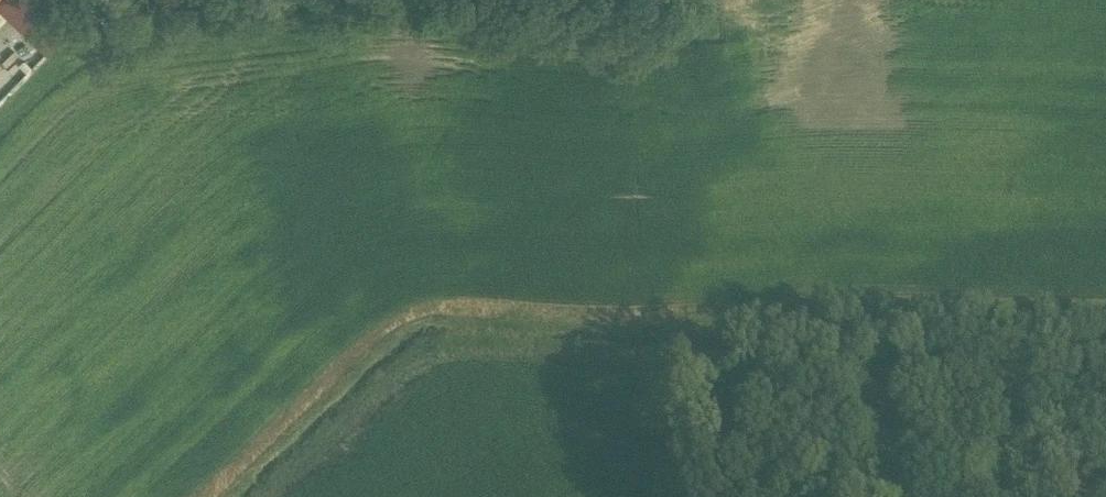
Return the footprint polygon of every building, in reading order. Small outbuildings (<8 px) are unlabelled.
[(6,1),(56,51),(81,26),(55,0),(7,0),(6,1)]
